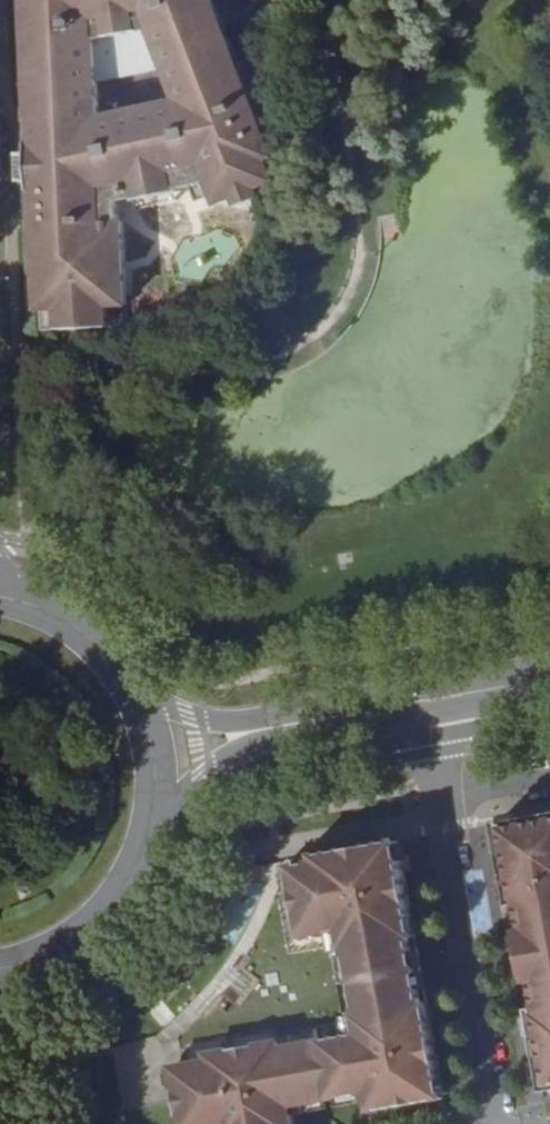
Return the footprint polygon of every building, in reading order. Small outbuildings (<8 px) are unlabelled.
[(40,332),(129,327),(123,219),(120,219),(118,187),(147,186),(148,189),(173,187),(171,174),(185,167),(187,172),(203,166),(219,206),(240,198),(262,188),(277,182),(261,142),(268,140),(236,60),(212,0),(24,0),(40,332)] [(173,187),(148,189),(148,197),(173,195),(173,187)] [(266,200),(262,188),(240,198),(244,209),(266,200)] [(181,200),(129,207),(132,232),(185,224),(181,200)] [(490,825),(544,1097),(549,1096),(549,814),(490,825)] [(283,862),(276,888),(269,910),(260,932),(249,953),(238,973),(237,974),(251,985),(234,1008),(220,997),(210,1010),(194,1028),(178,1043),(184,1071),(171,1073),(181,1123),(287,1123),(286,1121),(292,1119),(290,1110),(367,1094),(371,1112),(442,1098),(434,1057),(428,1058),(425,1045),(431,1044),(402,897),(396,898),(393,885),(400,884),(391,842),(283,862)] [(400,884),(393,885),(396,898),(402,897),(400,884)] [(431,1044),(425,1045),(428,1058),(434,1057),(431,1044)]
